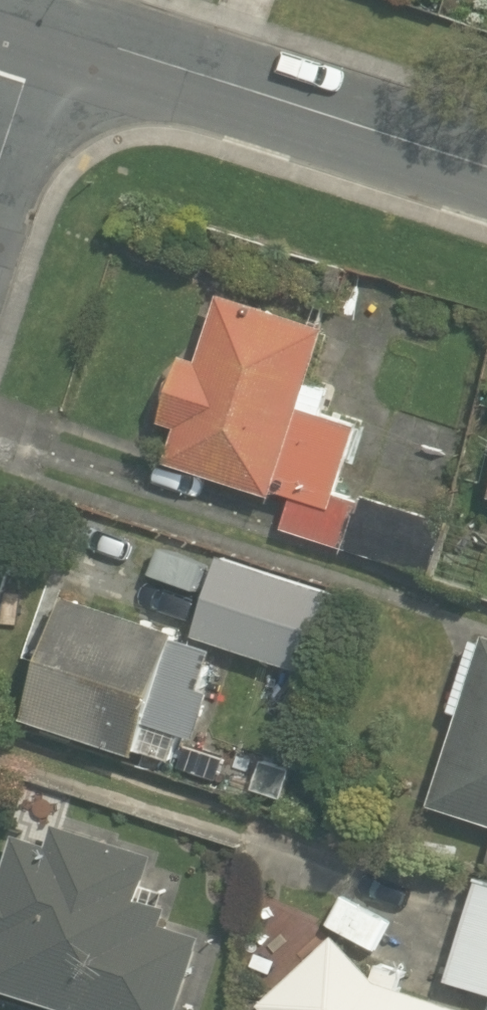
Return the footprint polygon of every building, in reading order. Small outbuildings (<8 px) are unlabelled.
[(323,322),(219,285),(191,363),(175,358),(154,418),(176,426),(166,455),(298,501),(287,534),(341,553),(362,492),(336,483),(357,422),(296,400),(323,322)] [(336,593),(216,547),(187,624),(307,670),(336,593)] [(173,626),(62,592),(22,721),(134,755),(173,626)] [(485,634),(433,808),(486,824),(486,634),(485,634)] [(53,823),(42,855),(7,844),(0,867),(0,936),(7,939),(0,961),(0,991),(60,1009),(175,1009),(199,934),(157,920),(162,904),(135,895),(148,853),(53,823)] [(474,873),(443,974),(486,988),(486,877),(474,873)] [(333,930),(259,1006),(263,1009),(462,1009),(372,980),(333,930)]
